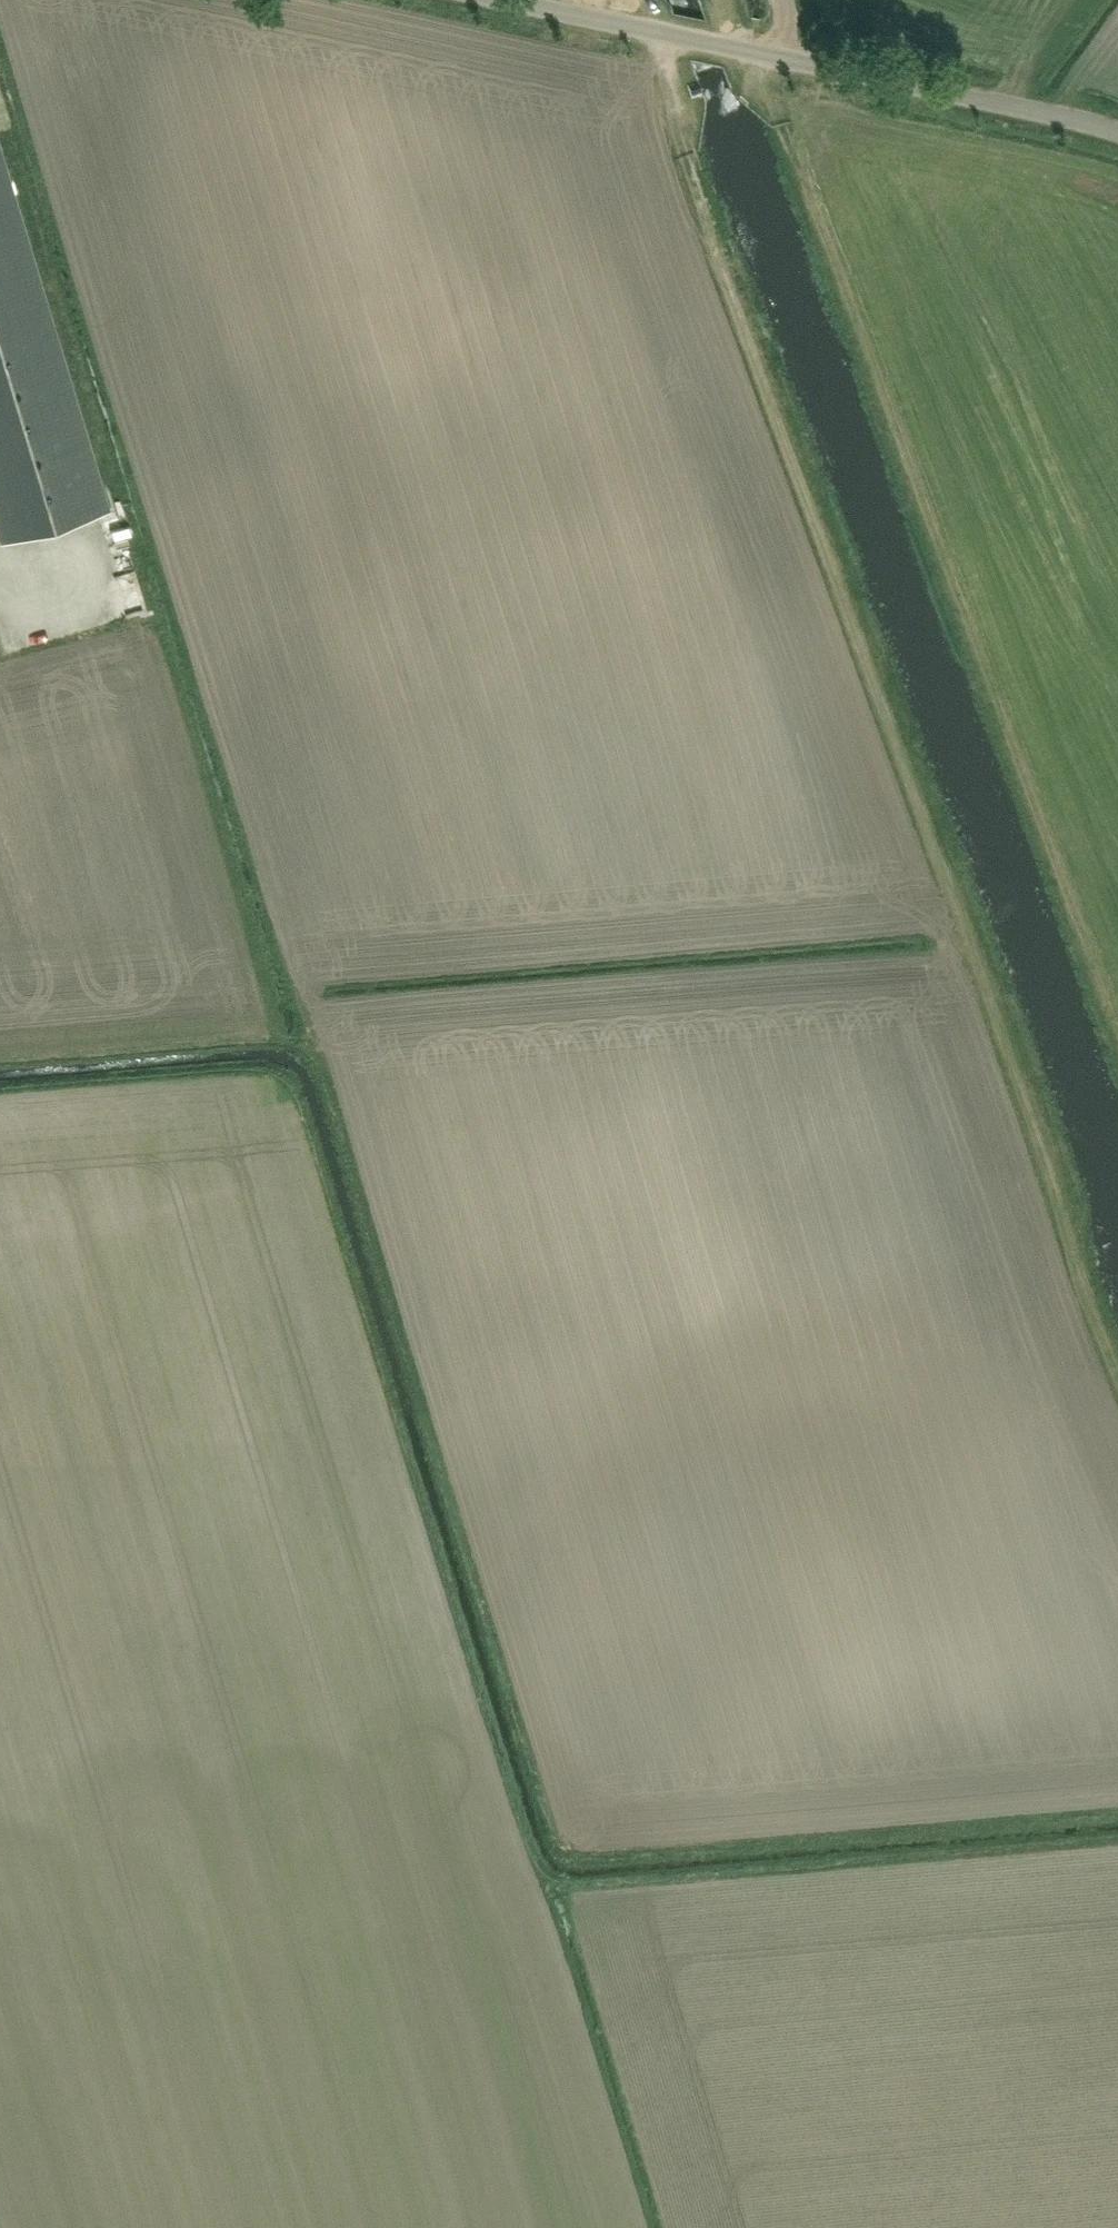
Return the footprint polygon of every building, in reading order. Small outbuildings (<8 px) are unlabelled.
[(1,540),(110,508),(0,143),(0,536),(1,540)] [(107,520),(114,566),(130,564),(123,517),(107,520)] [(138,566),(117,571),(128,617),(149,612),(138,566)]
